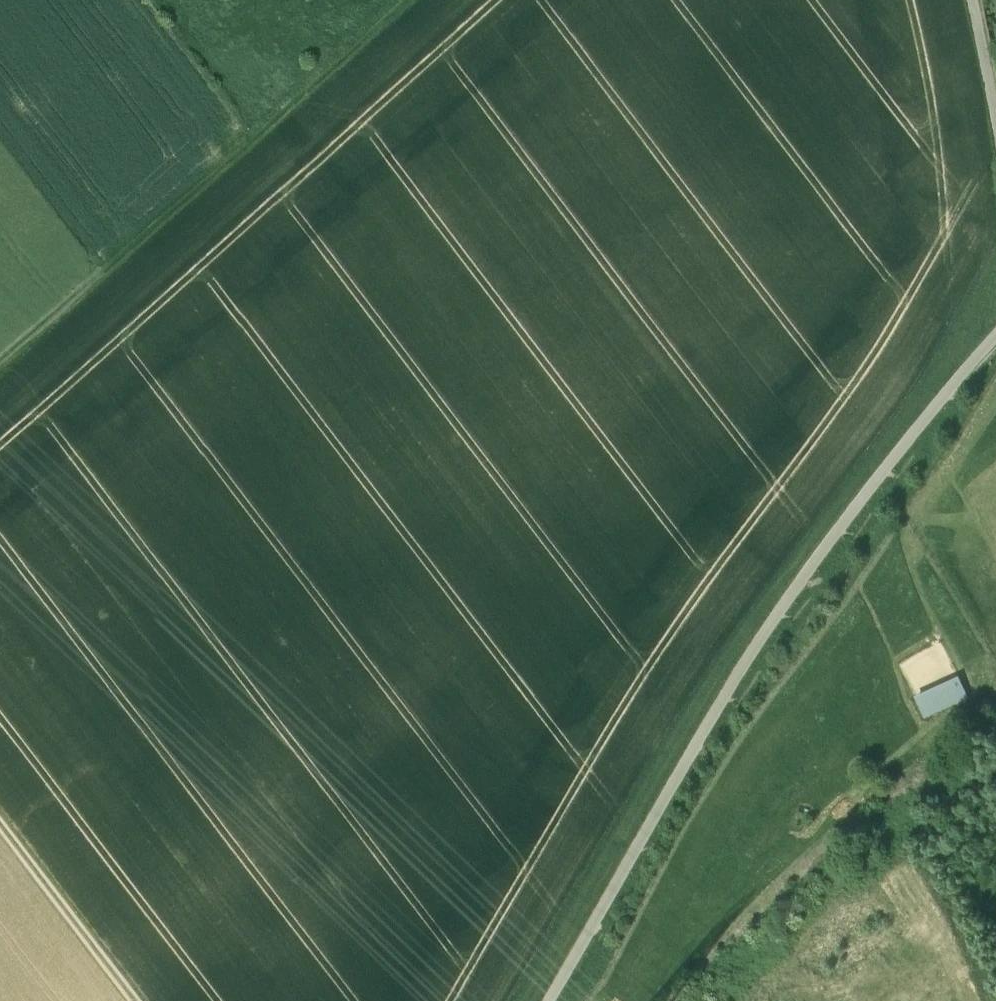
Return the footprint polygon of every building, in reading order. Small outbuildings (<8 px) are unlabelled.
[(956,673),(911,693),(922,717),(967,698),(956,673)]
